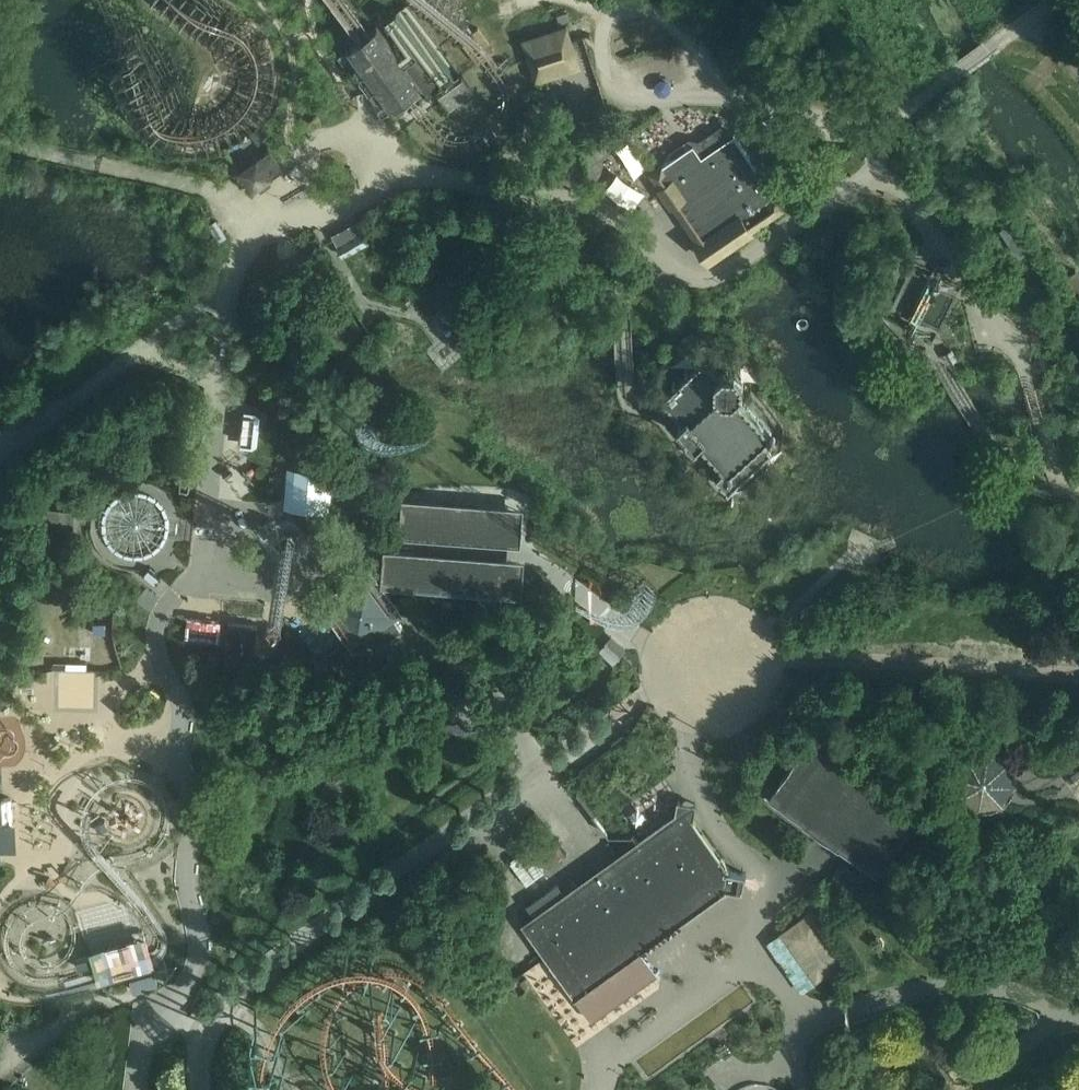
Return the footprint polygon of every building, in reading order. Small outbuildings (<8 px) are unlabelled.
[(555,9),(558,19),(568,16),(565,6),(555,9)] [(359,38),(349,46),(393,107),(410,95),(420,88),(424,85),(404,59),(379,24),(366,33),(359,38)] [(562,28),(525,39),(536,74),(554,68),(573,62),(565,36),(562,28)] [(445,89),(438,94),(440,95),(442,98),(450,110),(474,92),(463,76),(460,78),(445,89)] [(460,107),(469,117),(490,98),(481,88),(460,107)] [(651,171),(674,207),(750,156),(734,133),(702,155),(694,143),(651,171)] [(241,170),(254,189),(283,168),(276,158),(270,149),(241,170)] [(759,170),(750,156),(674,207),(710,262),(747,237),(743,232),(784,204),(759,170)] [(335,233),(347,253),(371,239),(363,226),(359,219),(335,233)] [(1031,245),(1019,227),(1007,235),(1020,253),(1031,245)] [(1076,268),(1064,276),(1078,297),(1078,272),(1076,268)] [(433,342),(427,347),(443,369),(464,354),(448,331),(440,338),(433,342)] [(658,396),(667,396),(668,397),(671,401),(677,408),(673,412),(672,414),(696,440),(701,435),(727,464),(721,470),(718,472),(717,473),(728,486),(745,471),(750,467),(771,447),(761,436),(771,426),(737,389),(741,386),(742,375),(734,367),(723,366),(720,370),(711,360),(705,360),(698,360),(685,372),(680,376),(667,388),(663,388),(658,387),(658,392),(658,396)] [(262,460),(240,460),(240,499),(261,499),(262,460)] [(289,506),(326,509),(329,479),(330,469),(283,464),(280,496),(279,505),(289,506)] [(525,509),(406,499),(403,528),(403,536),(523,545),(525,509)] [(45,506),(43,526),(74,529),(76,509),(45,506)] [(172,548),(171,523),(139,524),(139,535),(129,535),(130,550),(172,548)] [(522,596),(525,559),(384,548),(382,585),(522,596)] [(354,648),(401,615),(367,568),(321,601),(354,648)] [(257,622),(228,620),(225,644),(224,660),(254,663),(255,646),(257,622)] [(93,633),(106,632),(106,622),(93,622),(93,633)] [(601,640),(596,648),(612,660),(618,653),(601,640)] [(917,811),(808,733),(765,793),(813,827),(821,833),(856,858),(875,871),(917,811)] [(1016,788),(1017,782),(1016,776),(1014,770),(1011,764),(1007,760),(1002,756),(996,754),(991,752),(985,752),(979,754),(973,756),(969,759),(964,764),(961,769),(959,774),(959,780),(959,786),(961,792),(963,797),(967,802),(972,805),(977,808),(982,810),(988,810),(994,810),(999,808),(1007,803),(1008,802),(1011,798),(1014,793),(1016,788)] [(17,825),(17,800),(4,800),(0,800),(0,825),(17,825)] [(522,921),(546,956),(592,1019),(657,972),(642,950),(728,888),(744,891),(747,873),(731,870),(722,857),(721,857),(684,805),(637,839),(522,921)] [(0,825),(0,853),(4,853),(24,852),(24,825),(17,825),(0,825)] [(548,893),(562,880),(541,858),(527,872),(548,893)] [(783,935),(781,936),(816,986),(849,962),(813,913),(783,935)] [(156,973),(133,979),(137,993),(159,987),(156,973)]
